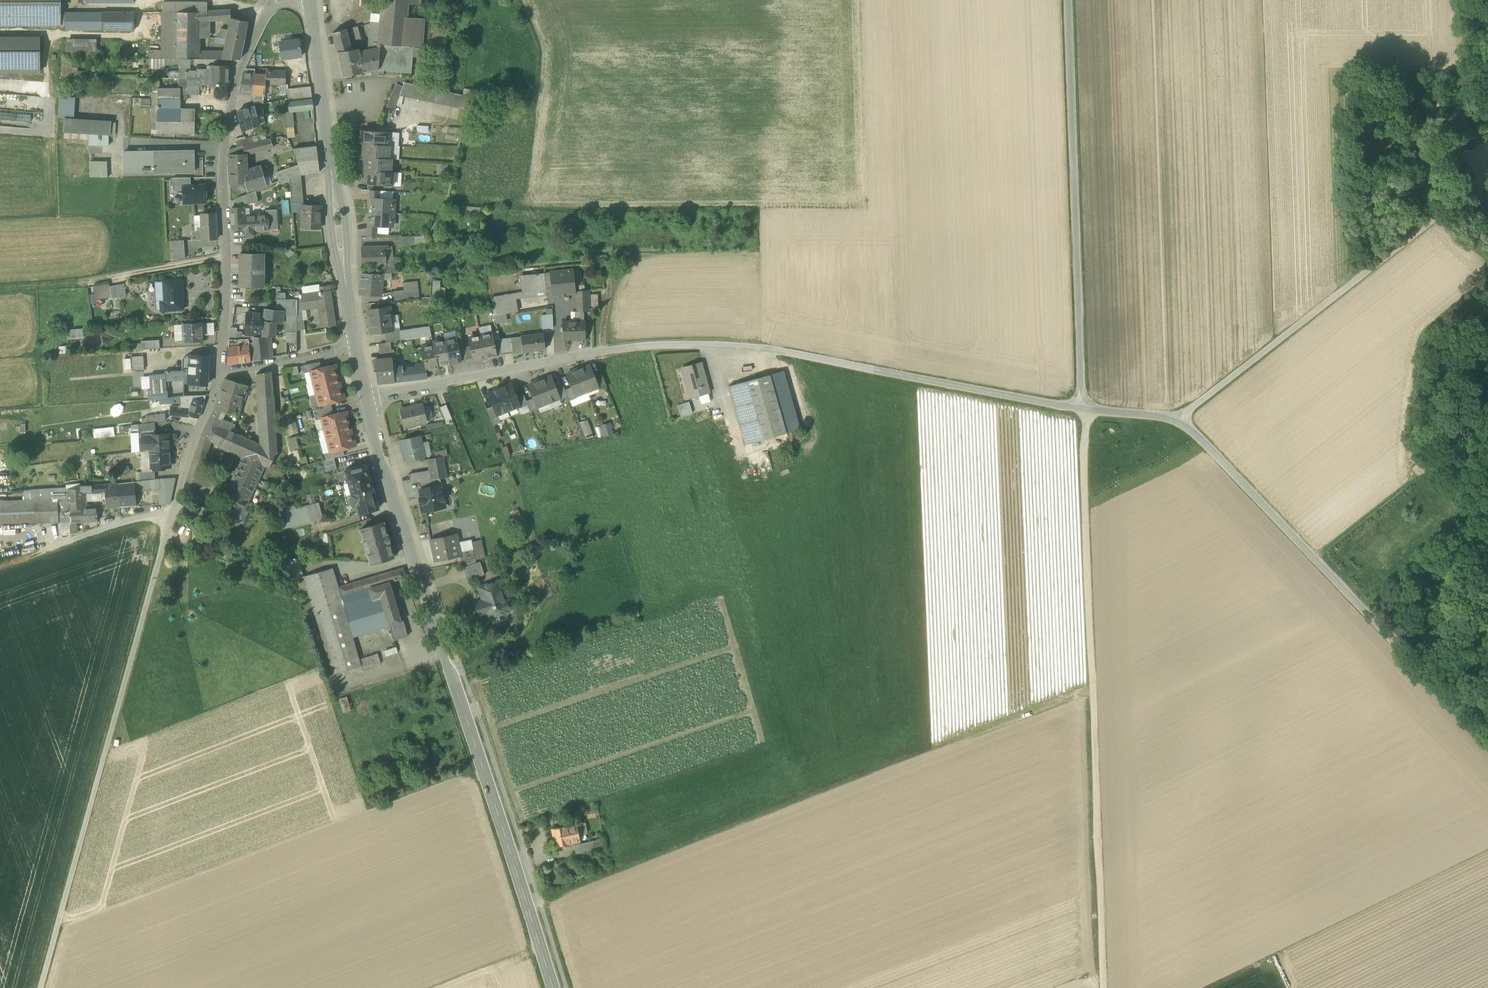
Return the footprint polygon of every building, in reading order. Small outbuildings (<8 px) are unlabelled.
[(61,0),(0,0),(0,25),(61,25),(61,13),(61,0)] [(406,4),(407,0),(384,0),(383,14),(382,22),(380,43),(403,45),(405,17),(406,4)] [(163,2),(163,12),(178,10),(198,12),(207,11),(207,2),(193,2),(163,2)] [(198,12),(197,20),(230,19),(230,18),(231,18),(230,9),(207,11),(198,12)] [(162,58),(177,58),(178,10),(163,12),(162,49),(162,58)] [(177,58),(200,59),(200,52),(200,49),(197,42),(197,20),(198,12),(178,10),(177,58)] [(65,12),(65,13),(65,25),(65,30),(102,30),(102,12),(65,12)] [(134,12),(102,12),(102,30),(134,30),(134,12)] [(373,13),(372,21),(382,22),(383,14),(373,13)] [(425,18),(405,17),(403,45),(380,43),(379,52),(378,69),(377,74),(384,75),(384,70),(391,70),(391,71),(412,73),(413,57),(422,57),(425,18)] [(228,30),(227,36),(244,39),(248,21),(231,18),(230,18),(230,19),(228,30)] [(375,52),(379,52),(380,43),(382,22),(372,21),(369,48),(375,48),(375,52)] [(350,28),(354,44),(362,42),(358,26),(350,28)] [(219,38),(226,40),(227,36),(228,30),(221,28),(219,38)] [(332,33),(338,51),(352,49),(346,29),(332,33)] [(291,35),(273,37),(275,51),(281,50),(280,42),(291,41),(291,35)] [(241,53),(244,39),(227,36),(226,40),(224,52),(223,59),(240,59),(241,53)] [(40,37),(0,37),(0,71),(40,71),(40,37)] [(64,57),(96,57),(96,41),(65,40),(64,57)] [(291,41),(280,42),(281,50),(282,59),(302,56),(299,40),(291,41)] [(343,76),(364,72),(360,52),(359,48),(352,49),(338,51),(343,76)] [(150,58),(162,58),(162,49),(155,49),(150,49),(150,58)] [(369,50),(360,52),(364,72),(378,69),(379,52),(375,52),(369,50)] [(190,59),(180,58),(179,65),(179,70),(190,71),(190,59)] [(179,70),(179,71),(179,78),(187,79),(187,86),(202,87),(202,85),(210,85),(229,86),(230,66),(211,66),(211,69),(197,69),(197,71),(190,71),(179,70)] [(266,85),(272,85),(279,85),(286,85),(286,80),(270,80),(270,71),(266,71),(266,75),(267,75),(266,85)] [(270,80),(286,80),(285,71),(270,71),(270,80)] [(243,94),(252,94),(253,74),(254,74),(254,72),(243,72),(239,93),(243,94)] [(266,75),(254,74),(253,74),(252,94),(252,95),(254,95),(264,96),(265,96),(266,91),(266,85),(267,75),(266,75)] [(43,94),(43,80),(0,78),(0,92),(43,94)] [(179,79),(179,88),(180,88),(180,100),(187,100),(187,94),(199,95),(200,87),(186,86),(187,79),(179,79)] [(404,96),(410,97),(413,84),(405,82),(403,86),(400,95),(404,96)] [(388,109),(393,111),(395,107),(396,105),(400,95),(403,86),(398,84),(388,109)] [(410,97),(419,99),(422,86),(413,84),(410,97)] [(286,85),(279,85),(280,93),(289,93),(289,89),(288,85),(286,85)] [(293,88),(294,100),(312,98),(310,86),(293,88)] [(419,99),(427,101),(430,88),(422,86),(419,99)] [(180,108),(180,100),(180,88),(179,88),(158,88),(157,108),(180,108)] [(427,101),(436,103),(439,90),(430,88),(427,101)] [(436,103),(452,107),(455,93),(442,90),(439,90),(436,103)] [(472,97),(455,93),(452,107),(469,110),(472,97)] [(264,104),(264,96),(254,95),(253,103),(264,104)] [(64,119),(74,119),(76,97),(60,96),(58,118),(64,119)] [(289,101),(289,111),(313,109),(312,99),(289,101)] [(240,121),(257,116),(255,109),(255,107),(237,112),(240,121)] [(262,107),(255,109),(257,116),(264,114),(262,107)] [(195,109),(180,108),(157,108),(157,133),(195,134),(195,109)] [(21,111),(0,109),(0,124),(29,127),(30,116),(21,115),(21,111)] [(266,123),(264,114),(257,116),(260,124),(266,123)] [(260,124),(257,116),(240,121),(242,130),(260,124)] [(63,132),(110,135),(111,122),(74,119),(64,119),(63,132)] [(448,127),(448,137),(459,137),(458,127),(448,127)] [(361,144),(364,144),(387,145),(387,132),(362,130),(361,144)] [(398,146),(399,132),(387,132),(387,145),(389,145),(398,146)] [(236,140),(238,147),(244,145),(261,141),(259,134),(236,140)] [(244,145),(247,154),(273,147),(271,138),(263,140),(261,141),(244,145)] [(363,157),(366,157),(388,158),(389,145),(387,145),(364,144),(363,157)] [(229,149),(230,162),(247,162),(247,154),(244,145),(238,147),(229,149)] [(400,146),(398,146),(389,145),(388,158),(391,159),(399,159),(400,146)] [(277,173),(280,181),(289,179),(302,176),(302,175),(320,172),(317,146),(294,149),(300,166),(299,167),(277,173)] [(1469,157),(1476,164),(1485,156),(1478,149),(1469,157)] [(124,152),(124,173),(194,171),(194,151),(124,152)] [(365,170),(368,171),(390,172),(391,159),(388,158),(366,157),(365,170)] [(107,162),(90,162),(90,179),(108,179),(107,162)] [(248,169),(247,162),(230,162),(230,182),(246,182),(248,182),(248,169)] [(263,177),(263,176),(261,169),(261,166),(248,169),(248,182),(246,182),(249,191),(266,186),(263,177)] [(393,172),(390,172),(368,171),(367,184),(392,185),(393,172)] [(402,173),(393,172),(392,185),(401,186),(402,173)] [(289,179),(290,190),(303,189),(302,176),(289,179)] [(173,178),(173,191),(183,191),(183,187),(191,186),(190,178),(173,178)] [(183,191),(184,203),(206,202),(205,186),(203,186),(203,185),(198,185),(198,186),(191,186),(183,187),(183,191)] [(304,202),(303,189),(290,190),(292,203),(304,202)] [(256,191),(249,193),(250,203),(258,203),(256,191)] [(238,198),(239,205),(250,204),(250,203),(249,193),(238,198)] [(372,206),(372,212),(395,213),(395,205),(393,205),(394,199),(393,199),(379,198),(372,197),(371,206),(372,206)] [(303,228),(320,228),(321,205),(303,205),(303,228)] [(232,228),(244,227),(245,227),(244,216),(244,207),(231,208),(232,228)] [(266,214),(244,216),(245,227),(244,227),(244,231),(245,230),(254,230),(269,229),(269,227),(278,227),(277,209),(266,209),(266,214)] [(394,222),(395,213),(372,212),(371,218),(368,218),(368,226),(368,230),(377,231),(377,227),(389,227),(392,228),(392,222),(394,222)] [(201,215),(202,239),(217,238),(216,213),(201,214),(201,215)] [(191,226),(192,240),(202,239),(201,215),(194,216),(195,226),(191,226)] [(254,230),(245,230),(245,238),(254,238),(254,230)] [(401,237),(401,245),(414,245),(414,236),(401,237)] [(428,236),(414,236),(414,245),(428,244),(428,236)] [(172,259),(185,258),(184,240),(171,240),(172,259)] [(362,247),(362,267),(385,267),(386,267),(385,258),(385,246),(362,247)] [(240,287),(263,287),(263,253),(240,253),(240,287)] [(385,267),(385,274),(396,274),(396,257),(393,258),(385,258),(386,267),(385,267)] [(561,293),(561,294),(575,292),(573,271),(551,273),(553,293),(553,294),(561,293)] [(535,274),(537,296),(547,296),(547,293),(553,293),(551,273),(544,273),(535,274)] [(359,295),(381,296),(383,274),(362,274),(359,295)] [(522,292),(523,298),(537,296),(535,274),(521,276),(522,292)] [(445,296),(444,286),(441,287),(441,279),(431,280),(432,297),(445,296)] [(161,302),(162,310),(184,308),(183,296),(182,296),(181,289),(183,289),(182,280),(164,281),(166,302),(161,302)] [(166,302),(164,281),(155,281),(156,302),(161,302),(166,302)] [(404,291),(405,298),(418,297),(417,281),(404,283),(404,291)] [(111,297),(112,298),(119,297),(126,295),(124,283),(110,286),(111,292),(111,297)] [(101,285),(103,293),(111,292),(110,286),(109,286),(108,284),(101,285)] [(103,293),(101,285),(93,286),(95,299),(111,297),(111,292),(103,293)] [(321,305),(324,326),(336,324),(330,291),(321,293),(320,291),(301,294),(303,307),(304,307),(321,305)] [(392,292),(393,300),(405,298),(404,291),(392,292)] [(491,297),(493,307),(516,303),(515,298),(514,293),(491,297)] [(296,300),(297,313),(303,313),(305,313),(304,309),(304,307),(303,307),(301,294),(296,295),(296,300)] [(589,311),(588,297),(577,297),(577,311),(584,311),(589,311)] [(296,300),(286,299),(277,299),(277,310),(283,310),(282,314),(297,315),(297,313),(296,300)] [(517,312),(516,303),(493,307),(495,315),(517,312)] [(320,326),(324,326),(321,305),(304,307),(304,309),(317,307),(320,326)] [(368,310),(371,333),(385,331),(392,330),(389,307),(368,310)] [(282,321),(282,314),(283,310),(277,310),(264,308),(264,314),(263,321),(277,322),(282,322),(282,321)] [(576,311),(576,321),(584,321),(584,311),(577,311),(576,311)] [(245,335),(262,335),(263,321),(264,314),(247,312),(245,335)] [(305,328),(303,313),(297,313),(297,315),(297,330),(305,328)] [(286,330),(297,331),(297,330),(297,315),(282,314),(282,321),(287,322),(286,330)] [(543,330),(554,329),(553,317),(542,318),(543,330)] [(276,336),(277,322),(263,321),(262,335),(262,337),(254,337),(254,339),(254,342),(253,342),(250,343),(252,361),(273,357),(271,336),(276,336)] [(585,321),(584,321),(576,321),(563,322),(563,339),(573,339),(573,340),(585,339),(585,321)] [(215,322),(202,323),(203,336),(216,335),(215,322)] [(183,324),(183,325),(184,340),(184,341),(202,340),(201,323),(183,324)] [(175,341),(184,340),(183,325),(174,325),(175,341)] [(229,339),(248,339),(253,339),(254,339),(254,337),(262,337),(262,335),(245,335),(242,335),(243,332),(237,331),(237,328),(230,327),(229,338),(229,339)] [(67,330),(68,339),(84,338),(83,328),(67,330)] [(385,331),(386,343),(390,342),(402,341),(401,333),(400,329),(392,330),(385,331)] [(286,330),(284,355),(296,353),(296,352),(297,331),(286,330)] [(401,333),(402,341),(410,340),(418,338),(417,331),(401,333)] [(456,331),(444,332),(445,339),(457,337),(456,331)] [(492,333),(481,335),(485,358),(497,356),(494,344),(492,333)] [(543,333),(521,336),(523,352),(545,349),(543,333)] [(473,360),(485,358),(481,335),(469,338),(470,346),(473,359),(473,360)] [(512,353),(523,352),(521,336),(511,338),(512,353)] [(457,338),(445,340),(449,363),(461,361),(459,349),(457,338)] [(500,339),(500,343),(503,354),(512,353),(511,338),(500,339)] [(144,341),(144,349),(160,348),(159,340),(144,341)] [(437,365),(449,363),(445,340),(433,342),(434,345),(437,365)] [(131,350),(144,349),(144,341),(141,341),(141,343),(131,343),(131,350)] [(379,344),(380,353),(391,352),(390,342),(386,343),(379,344)] [(503,355),(503,354),(500,343),(494,344),(497,356),(503,355)] [(228,347),(227,365),(251,361),(249,344),(228,347)] [(438,368),(437,365),(434,345),(422,347),(426,370),(438,368)] [(470,346),(465,347),(467,360),(473,359),(470,346)] [(461,361),(467,360),(465,347),(459,349),(461,361)] [(188,384),(207,385),(209,356),(189,355),(188,371),(188,384)] [(130,368),(131,370),(144,370),(143,356),(130,357),(130,358),(130,368)] [(378,383),(394,382),(393,367),(392,358),(380,359),(376,360),(377,371),(378,383)] [(302,366),(304,373),(311,372),(311,371),(322,368),(320,362),(302,366)] [(686,381),(690,398),(709,392),(701,362),(685,367),(689,381),(686,381)] [(311,372),(314,382),(337,376),(336,370),(338,370),(336,364),(322,368),(311,371),(311,372)] [(590,365),(578,369),(587,392),(598,388),(598,387),(595,378),(590,365)] [(402,366),(393,367),(394,382),(427,378),(425,368),(414,370),(402,371),(402,366)] [(577,396),(587,392),(578,369),(567,374),(572,387),(576,396),(577,396)] [(167,374),(167,380),(184,380),(184,371),(183,371),(165,371),(166,374),(167,374)] [(783,371),(769,374),(786,433),(799,429),(783,371)] [(258,375),(261,446),(277,453),(274,396),(273,396),(271,372),(258,375)] [(168,398),(169,390),(166,391),(166,383),(167,383),(167,380),(167,374),(166,374),(149,375),(149,376),(150,388),(151,399),(160,399),(168,398)] [(745,444),(786,433),(769,374),(728,386),(745,444)] [(598,388),(598,389),(606,386),(602,375),(595,378),(598,387),(598,388)] [(150,388),(149,376),(141,376),(142,389),(150,388)] [(314,382),(317,394),(340,388),(337,376),(314,382)] [(551,376),(540,380),(549,403),(559,398),(560,398),(556,389),(551,376)] [(224,379),(215,409),(225,412),(238,416),(247,387),(224,379)] [(184,384),(184,380),(167,380),(167,383),(166,383),(166,391),(169,390),(184,389),(184,384)] [(538,407),(549,403),(540,380),(528,385),(534,398),(537,407),(538,407)] [(511,384),(500,388),(509,411),(520,406),(516,397),(511,384)] [(560,400),(568,397),(565,390),(563,386),(556,389),(560,398),(559,398),(560,400)] [(572,387),(565,390),(568,397),(569,401),(577,398),(577,396),(576,396),(572,387)] [(342,394),(340,388),(317,394),(320,405),(320,406),(330,403),(345,399),(343,393),(342,394)] [(498,415),(509,411),(500,388),(488,393),(493,406),(497,415),(498,415)] [(184,396),(184,389),(169,390),(168,398),(180,397),(184,397),(184,396)] [(520,408),(528,405),(526,401),(524,394),(516,397),(520,406),(520,408)] [(193,399),(204,402),(206,395),(184,396),(184,397),(180,397),(181,403),(181,407),(190,408),(193,399)] [(534,398),(526,401),(528,405),(531,412),(539,409),(538,407),(537,407),(534,398)] [(198,418),(204,402),(193,399),(190,408),(188,415),(189,415),(198,418)] [(333,415),(332,409),(330,403),(320,406),(320,405),(313,407),(315,413),(316,420),(322,418),(322,417),(333,415)] [(677,406),(679,418),(692,415),(689,403),(677,406)] [(400,409),(405,427),(427,422),(423,404),(400,409)] [(190,408),(181,407),(171,406),(170,415),(188,417),(189,415),(188,415),(190,408)] [(486,409),(493,425),(501,422),(498,415),(497,415),(493,406),(486,409)] [(219,426),(225,412),(215,409),(214,408),(201,436),(211,441),(216,443),(233,451),(240,436),(219,426)] [(441,410),(446,423),(453,420),(448,408),(441,410)] [(322,418),(325,429),(348,423),(347,417),(349,417),(347,411),(333,415),(322,417),(322,418)] [(146,416),(147,423),(154,422),(166,421),(165,413),(151,415),(146,416)] [(580,421),(585,438),(593,436),(588,419),(580,421)] [(155,430),(154,422),(147,423),(138,424),(139,430),(139,432),(141,432),(155,430)] [(325,429),(328,441),(351,435),(348,423),(325,429)] [(607,423),(601,424),(603,436),(609,435),(607,423)] [(100,437),(115,435),(114,427),(99,428),(100,437)] [(141,434),(141,432),(139,432),(139,433),(131,433),(132,452),(142,451),(141,434)] [(155,434),(150,434),(151,451),(169,450),(168,433),(155,434)] [(142,451),(151,451),(150,434),(141,434),(142,451)] [(352,440),(351,435),(328,441),(331,452),(343,449),(356,446),(354,440),(352,440)] [(206,456),(210,443),(211,441),(201,436),(197,451),(206,456)] [(233,451),(240,454),(247,439),(240,436),(233,451)] [(401,440),(406,462),(425,457),(420,436),(401,440)] [(289,439),(292,450),(299,448),(296,437),(289,439)] [(270,468),(277,453),(261,446),(247,439),(240,454),(246,457),(263,465),(270,468)] [(324,454),(326,460),(334,458),(344,455),(343,449),(331,452),(324,454)] [(170,467),(169,450),(151,451),(152,468),(170,467)] [(151,451),(142,451),(143,471),(152,471),(152,468),(151,451)] [(431,470),(433,479),(439,478),(447,476),(443,456),(435,458),(429,459),(431,470)] [(246,457),(229,492),(246,500),(263,465),(246,457)] [(337,469),(334,458),(326,460),(323,461),(325,472),(337,469)] [(131,471),(128,465),(121,469),(124,475),(131,471)] [(348,494),(353,493),(372,488),(372,486),(373,482),(370,479),(367,465),(362,466),(357,465),(355,468),(346,470),(349,482),(345,483),(348,494)] [(409,474),(411,482),(416,481),(417,482),(421,481),(433,479),(431,470),(409,474)] [(140,472),(141,479),(155,478),(155,471),(152,471),(143,471),(140,472)] [(175,478),(151,480),(152,490),(159,489),(159,504),(169,503),(175,478)] [(423,489),(440,485),(439,478),(433,479),(421,481),(423,489)] [(135,490),(152,490),(151,480),(134,482),(135,490)] [(134,482),(118,484),(121,507),(136,506),(135,490),(134,482)] [(108,508),(121,507),(118,484),(106,485),(106,492),(108,508)] [(421,504),(422,511),(441,507),(440,501),(443,497),(440,485),(423,489),(420,489),(421,497),(422,503),(421,504)] [(60,522),(59,512),(67,511),(66,489),(71,489),(71,487),(31,490),(31,491),(9,492),(9,501),(0,501),(0,525),(60,522)] [(193,495),(195,490),(185,487),(184,492),(193,495)] [(67,511),(71,511),(77,511),(77,508),(82,508),(82,492),(82,488),(81,488),(75,488),(71,489),(66,489),(67,511)] [(373,492),(372,488),(353,493),(358,514),(378,508),(376,504),(379,500),(377,493),(373,492)] [(86,492),(87,501),(102,500),(102,492),(86,492)] [(252,503),(246,500),(229,492),(224,502),(226,502),(221,512),(242,521),(246,512),(247,512),(252,503)] [(313,493),(306,495),(308,503),(315,501),(313,493)] [(319,502),(306,505),(309,520),(322,517),(323,517),(322,517),(319,502)] [(291,525),(309,520),(306,505),(287,510),(291,525)] [(199,506),(195,524),(204,526),(205,526),(209,508),(199,506)] [(77,508),(77,511),(78,521),(98,520),(97,507),(87,507),(82,508),(77,508)] [(281,527),(291,525),(287,510),(280,512),(281,515),(281,527)] [(60,522),(71,522),(71,511),(67,511),(59,512),(60,522)] [(367,552),(370,564),(379,562),(385,560),(393,557),(389,543),(391,542),(389,536),(387,537),(383,522),(375,525),(375,524),(368,526),(368,527),(360,529),(364,541),(366,541),(370,551),(367,552)] [(203,529),(204,526),(195,524),(194,531),(203,533),(204,529),(203,529)] [(430,538),(435,561),(460,556),(459,553),(458,547),(455,548),(453,535),(456,534),(456,533),(430,538)] [(460,556),(461,562),(476,559),(474,550),(459,553),(460,556)] [(284,559),(291,581),(303,577),(298,559),(284,559)] [(463,567),(467,580),(485,574),(480,561),(463,567)] [(352,636),(353,636),(341,597),(338,587),(333,568),(303,576),(333,674),(361,666),(361,665),(359,659),(352,636)] [(341,597),(378,586),(389,582),(406,578),(403,568),(338,587),(341,597)] [(508,610),(509,609),(511,608),(512,607),(512,605),(512,604),(511,602),(510,601),(508,601),(507,601),(505,601),(498,581),(479,587),(483,600),(475,603),(479,615),(487,612),(489,618),(509,611),(508,610)] [(389,582),(378,586),(389,625),(392,624),(401,622),(401,621),(389,582)] [(353,636),(389,625),(378,586),(341,597),(353,636)] [(403,620),(401,621),(401,622),(392,624),(394,630),(391,631),(393,640),(408,636),(403,620)] [(383,651),(385,656),(398,652),(396,647),(383,651)] [(378,653),(359,659),(361,665),(361,666),(362,669),(381,663),(378,653)] [(347,696),(340,698),(344,712),(351,710),(347,696)] [(551,828),(555,846),(580,840),(576,823),(567,825),(551,828)] [(596,840),(598,848),(606,846),(604,838),(596,840)] [(575,844),(577,852),(598,848),(596,840),(575,844)]
